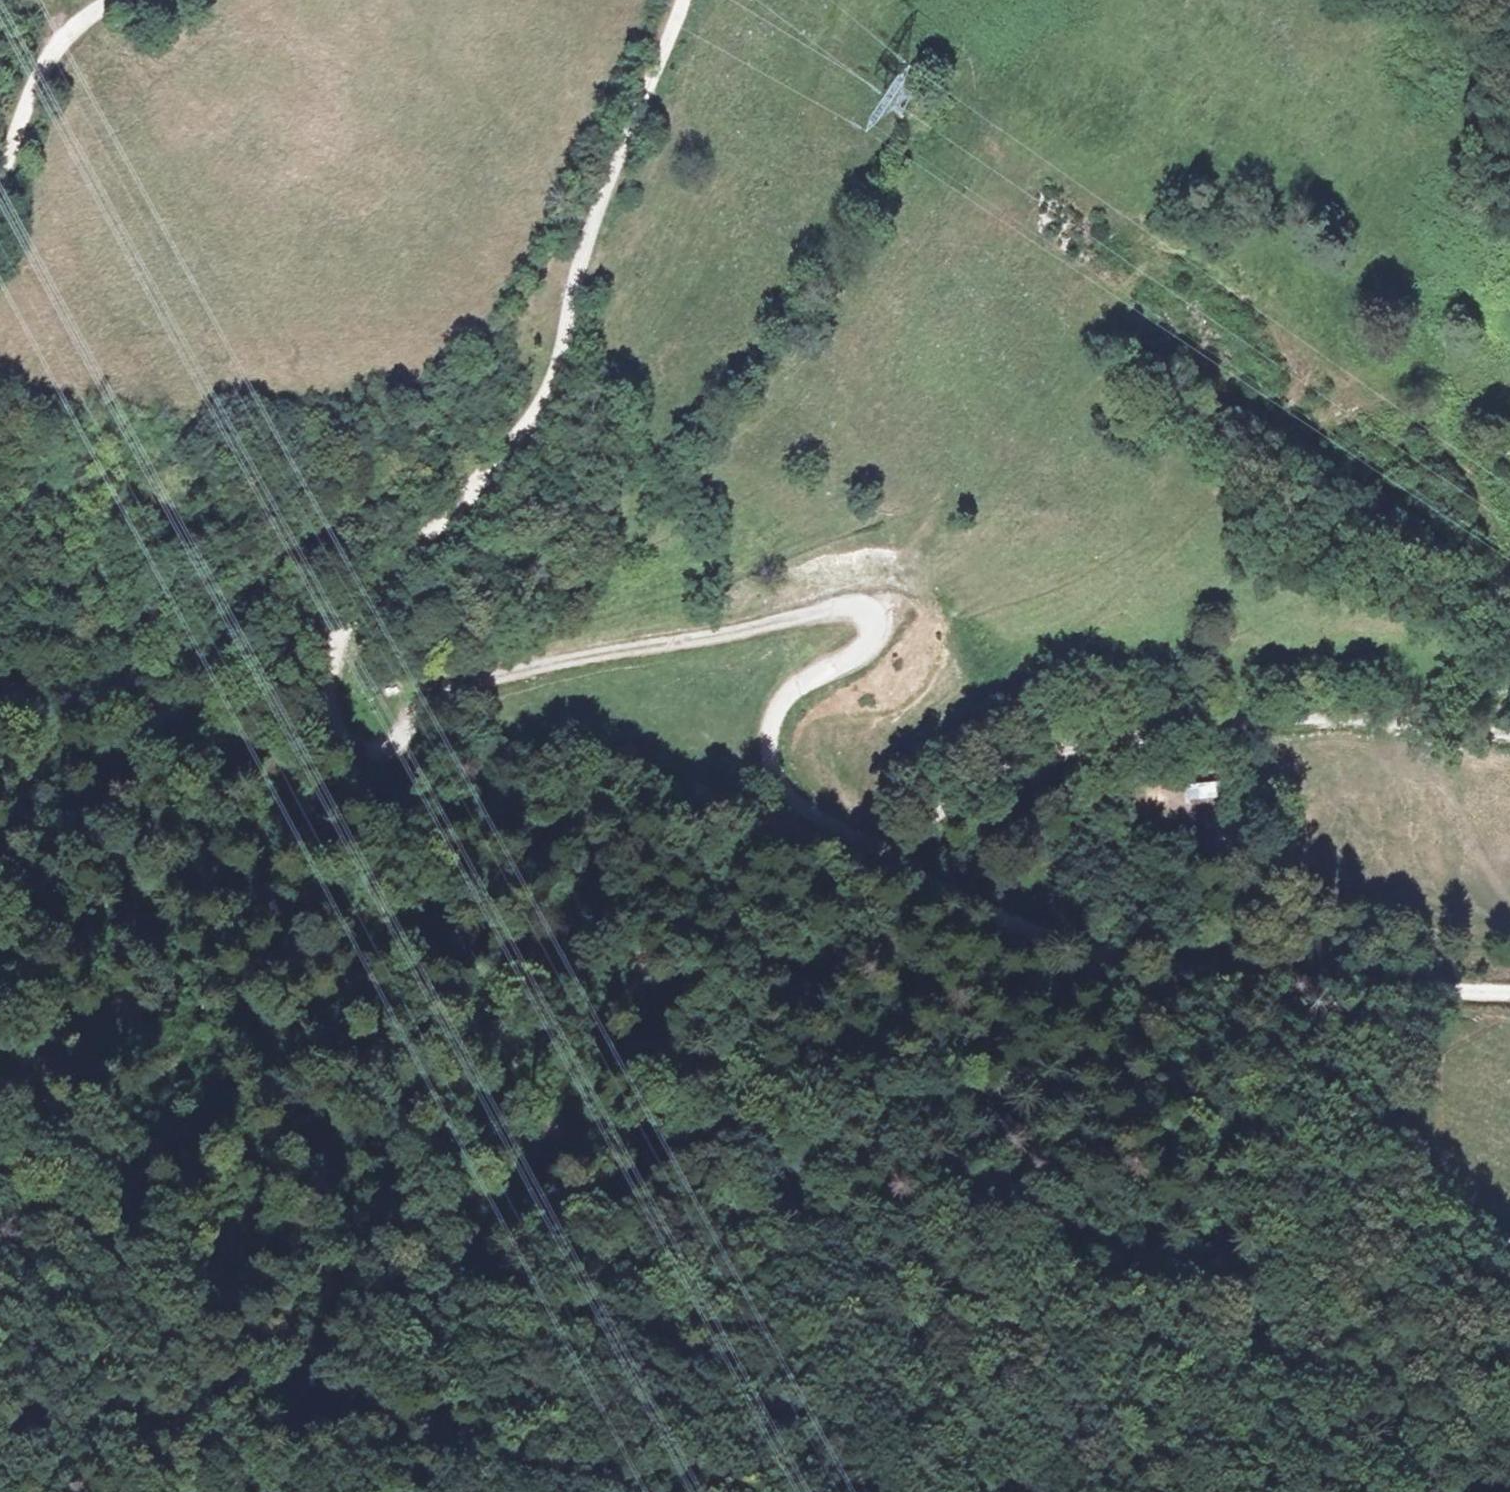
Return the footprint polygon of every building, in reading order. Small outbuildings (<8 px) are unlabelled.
[(1189,800),(1217,798),(1215,781),(1187,783),(1189,800)]
